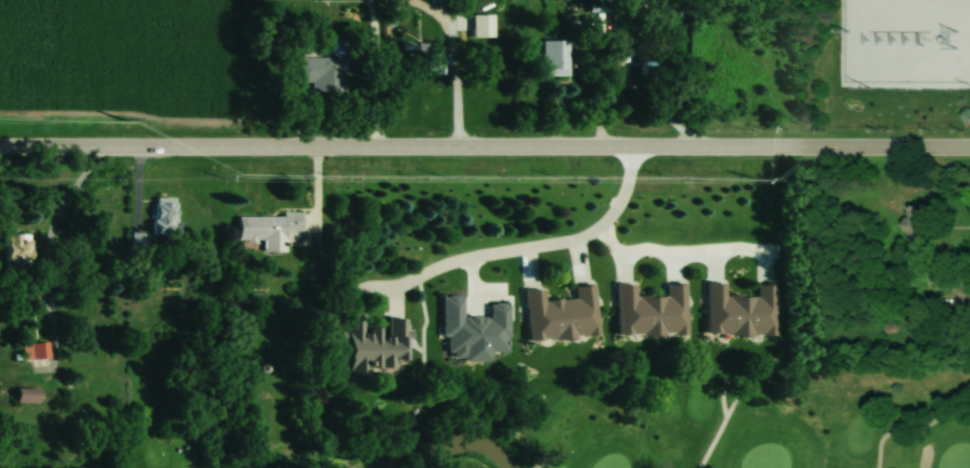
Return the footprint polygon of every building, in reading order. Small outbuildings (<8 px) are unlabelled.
[(587,13),(605,13),(605,0),(587,0),(587,13)] [(541,40),(541,75),(567,75),(567,40),(541,40)] [(430,74),(444,73),(443,53),(429,53),(430,74)] [(345,57),(295,57),(295,93),(345,93),(345,57)] [(153,198),(153,235),(175,235),(175,198),(153,198)] [(930,242),(930,208),(905,208),(905,242),(930,242)] [(301,215),(237,215),(237,242),(261,242),(261,253),(285,253),(285,231),(301,231),(301,215)] [(29,235),(4,235),(4,262),(29,262),(29,235)] [(616,336),(687,336),(687,283),(666,283),(666,297),(635,297),(635,285),(616,285),(616,336)] [(705,334),(771,337),(773,286),(757,285),(757,297),(724,296),(724,283),(707,283),(705,334)] [(543,300),(543,290),(525,290),(527,342),(596,338),(593,284),(569,286),(570,299),(543,300)] [(404,320),(387,320),(387,329),(347,329),(347,369),(404,369),(404,320)] [(41,360),(40,344),(22,344),(22,361),(41,360)] [(37,389),(15,389),(15,403),(37,403),(37,389)]
